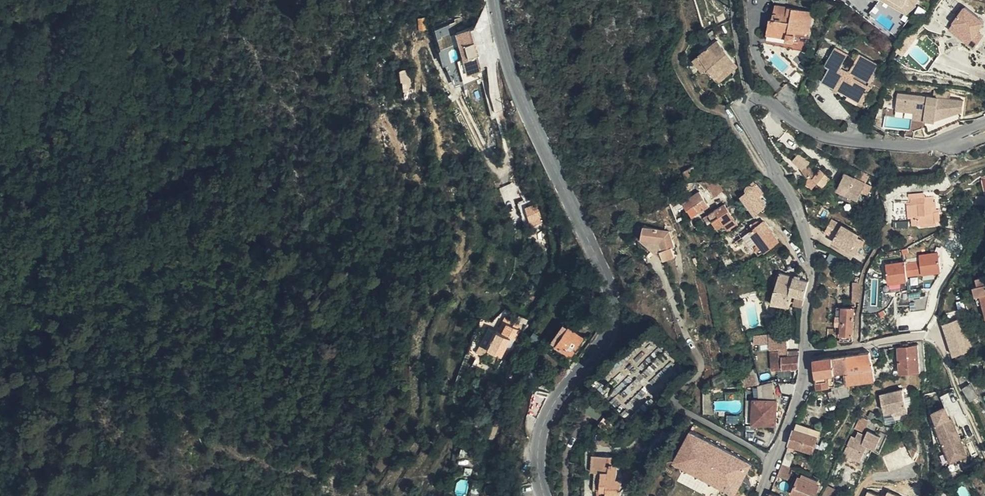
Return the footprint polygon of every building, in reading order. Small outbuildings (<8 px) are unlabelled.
[(918,4),(911,0),(908,0),(906,4),(899,0),(896,0),(894,3),(910,12),(918,4)] [(975,36),(970,41),(976,46),(984,36),(984,33),(980,29),(984,24),(984,19),(968,5),(956,20),(969,31),(975,36)] [(777,6),(776,12),(775,19),(771,19),(768,39),(795,44),(797,31),(810,33),(814,12),(777,6)] [(724,14),(716,17),(719,23),(726,21),(724,14)] [(440,41),(451,84),(477,78),(475,69),(482,67),(472,25),(453,30),(455,37),(440,41)] [(964,36),(970,41),(975,36),(969,31),(964,36)] [(718,77),(736,63),(718,39),(700,54),(710,67),(718,77)] [(869,85),(881,65),(860,53),(848,74),(840,69),(849,54),(836,46),(825,66),(829,69),(822,82),(863,104),(872,87),(869,85)] [(710,67),(700,54),(694,59),(704,71),(710,67)] [(740,67),(736,63),(718,77),(722,81),(740,67)] [(401,67),(404,96),(413,95),(410,66),(401,67)] [(500,106),(498,82),(488,82),(490,107),(500,106)] [(899,93),(897,109),(915,111),(927,113),(926,120),(930,134),(962,121),(963,110),(965,102),(899,93)] [(927,113),(915,111),(914,119),(926,120),(927,113)] [(814,178),(818,173),(810,164),(802,171),(809,178),(815,179),(814,178)] [(687,176),(697,172),(694,166),(685,171),(687,176)] [(818,173),(814,178),(824,187),(831,179),(821,169),(818,173)] [(858,199),(866,183),(845,173),(837,189),(858,199)] [(716,196),(724,190),(716,180),(706,183),(716,196)] [(757,213),(762,209),(767,205),(760,196),(764,192),(757,183),(755,186),(752,184),(749,184),(746,187),(747,189),(748,191),(743,196),(757,213)] [(685,201),(694,216),(710,206),(700,191),(685,201)] [(520,199),(524,225),(529,224),(526,203),(534,202),(534,197),(520,199)] [(538,202),(527,204),(531,224),(541,222),(538,202)] [(911,215),(912,215),(921,214),(921,217),(922,224),(922,226),(937,225),(936,218),(938,218),(936,202),(910,204),(911,215)] [(719,229),(725,225),(729,222),(732,228),(739,224),(725,203),(716,209),(716,210),(710,213),(719,229)] [(768,250),(780,240),(765,221),(744,236),(759,255),(768,250)] [(829,233),(836,237),(842,225),(835,221),(829,233)] [(860,234),(842,225),(836,237),(834,241),(851,250),(853,248),(859,236),(860,234)] [(645,226),(644,238),(661,241),(654,248),(666,258),(676,255),(673,247),(676,246),(670,231),(645,226)] [(864,239),(859,236),(853,248),(858,251),(864,239)] [(661,241),(644,238),(654,248),(661,241)] [(921,252),(923,273),(942,271),(940,250),(921,252)] [(838,267),(842,260),(831,253),(827,261),(838,267)] [(888,261),(889,287),(902,286),(901,276),(922,275),(921,259),(888,261)] [(792,291),(795,276),(781,272),(776,289),(791,293),(792,291)] [(810,280),(801,278),(801,275),(796,274),(795,276),(792,291),(791,293),(794,294),(797,295),(794,304),(802,306),(810,280)] [(983,303),(984,309),(984,276),(976,278),(979,285),(974,286),(976,296),(981,295),(983,303)] [(774,298),(776,289),(765,291),(764,297),(774,298)] [(790,307),(794,294),(791,293),(776,289),(774,298),(772,303),(790,307)] [(837,307),(836,315),(842,315),(842,325),(841,334),(854,334),(855,308),(837,307)] [(766,319),(769,329),(778,326),(775,317),(766,319)] [(785,330),(768,332),(770,349),(787,348),(785,330)] [(958,330),(946,335),(950,345),(962,341),(958,330)] [(528,347),(532,339),(527,335),(521,332),(517,344),(524,346),(528,347)] [(566,351),(571,355),(583,337),(578,334),(566,351)] [(583,337),(571,355),(587,366),(598,348),(583,337)] [(517,344),(512,342),(511,345),(502,342),(497,357),(504,359),(504,361),(512,364),(518,366),(520,360),(524,346),(517,344)] [(920,370),(918,345),(898,347),(901,373),(920,370)] [(524,361),(528,347),(524,346),(520,360),(524,361)] [(799,368),(800,355),(789,355),(780,356),(779,351),(771,352),(773,370),(799,368)] [(846,372),(873,368),(871,351),(844,355),(846,372)] [(844,355),(833,356),(835,374),(846,372),(844,355)] [(835,374),(833,356),(815,358),(818,387),(836,385),(835,374)] [(664,363),(620,387),(632,408),(654,397),(647,385),(669,373),(664,363)] [(516,376),(518,366),(512,364),(510,375),(516,376)] [(875,380),(873,368),(846,372),(848,384),(875,380)] [(744,373),(747,388),(762,385),(759,370),(744,373)] [(773,398),(773,381),(764,384),(763,398),(773,398)] [(970,383),(964,388),(972,400),(978,396),(970,383)] [(848,387),(840,389),(842,397),(850,395),(848,387)] [(842,397),(840,389),(829,392),(831,400),(842,397)] [(902,391),(881,395),(884,412),(894,411),(895,416),(908,413),(902,391)] [(514,410),(515,395),(507,395),(504,413),(507,413),(506,420),(513,421),(514,410)] [(716,399),(716,408),(730,408),(730,399),(716,399)] [(754,399),(754,401),(754,414),(754,424),(776,424),(777,400),(754,399)] [(754,414),(754,401),(745,401),(745,414),(750,414),(754,414)] [(933,409),(951,458),(968,451),(950,402),(933,409)] [(863,432),(869,421),(860,418),(855,429),(863,432)] [(818,437),(795,430),(794,429),(789,444),(795,446),(813,452),(818,437)] [(736,495),(753,464),(692,430),(675,462),(736,495)] [(876,449),(881,437),(867,432),(866,436),(858,433),(856,439),(851,437),(844,452),(861,460),(867,445),(876,449)] [(842,459),(860,467),(862,461),(845,453),(842,459)] [(593,465),(597,465),(597,471),(596,489),(599,489),(598,495),(622,495),(622,479),(618,479),(618,465),(614,465),(615,456),(593,455),(593,465)] [(783,463),(778,476),(789,480),(794,467),(789,465),(783,463)] [(819,480),(803,473),(801,477),(799,476),(792,494),(798,495),(816,495),(820,485),(818,484),(819,480)] [(827,486),(823,495),(831,495),(834,489),(827,486)]
